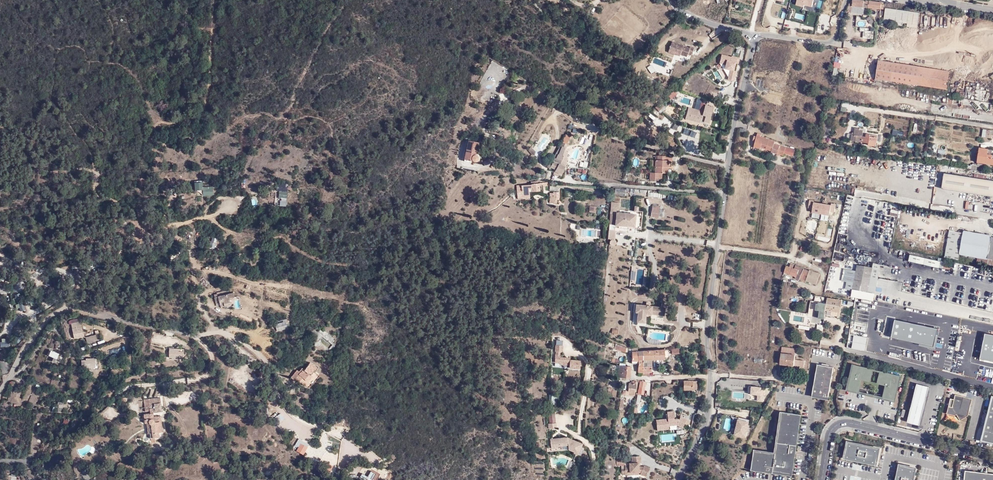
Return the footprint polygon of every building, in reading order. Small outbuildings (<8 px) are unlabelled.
[(876,10),(877,4),(852,0),(848,3),(847,12),(852,13),(853,7),(866,8),(876,10)] [(920,14),(886,9),(884,25),(891,26),(892,22),(896,23),(896,26),(903,27),(903,24),(908,25),(907,28),(918,30),(920,14)] [(672,41),(672,42),(668,52),(680,56),(680,55),(687,57),(688,54),(691,56),(694,48),(690,47),(689,48),(672,41)] [(727,60),(731,61),(732,56),(722,54),(719,63),(726,65),(727,60)] [(731,61),(727,60),(726,65),(725,68),(730,70),(730,69),(734,70),(736,62),(731,61)] [(947,92),(950,73),(878,62),(875,80),(947,92)] [(730,70),(728,80),(734,81),(737,71),(734,70),(730,69),(730,70)] [(706,116),(704,120),(704,122),(709,123),(714,108),(705,105),(703,112),(702,112),(688,108),(686,119),(700,123),(701,120),(702,115),(706,116)] [(874,147),(876,137),(869,136),(869,134),(862,133),(862,131),(859,130),(859,128),(854,128),(853,133),(851,133),(850,141),(867,143),(867,146),(874,147)] [(783,151),(784,147),(773,144),(774,142),(756,137),(756,139),(755,143),(753,148),(760,150),(761,149),(770,151),(770,153),(780,156),(783,151)] [(476,155),(476,153),(478,143),(478,142),(468,140),(464,160),(471,161),(473,162),(474,162),(475,162),(476,162),(477,162),(478,161),(478,160),(479,159),(479,158),(478,157),(478,156),(477,156),(477,155),(476,155)] [(555,158),(553,161),(565,167),(567,159),(566,159),(568,152),(566,151),(567,149),(566,148),(567,145),(562,143),(560,146),(554,157),(555,158)] [(785,148),(784,153),(795,156),(796,153),(794,153),(794,150),(785,148)] [(988,149),(980,148),(978,156),(977,162),(992,164),(992,158),(992,155),(987,154),(988,149)] [(655,160),(655,167),(655,173),(650,173),(649,181),(654,181),(655,178),(661,178),(662,178),(662,174),(665,174),(666,167),(668,167),(669,161),(666,161),(666,156),(657,156),(657,160),(655,160)] [(565,167),(553,161),(551,165),(545,162),(543,166),(550,169),(550,167),(556,170),(555,171),(559,173),(559,175),(561,176),(562,175),(562,174),(565,167)] [(931,179),(933,173),(919,170),(917,177),(931,179)] [(945,174),(942,190),(992,197),(992,181),(945,174)] [(202,190),(202,195),(213,195),(213,186),(203,186),(202,181),(193,181),(194,190),(202,190)] [(286,198),(287,184),(276,183),(276,190),(278,190),(278,198),(286,198)] [(543,187),(543,183),(532,184),(532,185),(522,186),(517,186),(518,199),(530,198),(530,192),(544,191),(543,187)] [(625,190),(615,189),(615,196),(624,197),(625,190)] [(555,200),(557,200),(558,200),(559,192),(553,192),(553,194),(550,193),(549,202),(549,203),(554,204),(555,200)] [(836,204),(809,200),(807,211),(829,215),(830,211),(835,212),(836,204)] [(619,203),(612,202),(609,225),(615,225),(615,226),(634,228),(636,215),(616,213),(616,209),(618,209),(619,203)] [(658,214),(659,206),(652,205),(651,217),(658,218),(658,214)] [(582,237),(600,235),(600,228),(581,229),(582,237)] [(962,232),(948,229),(943,256),(957,259),(959,252),(962,232)] [(959,252),(977,255),(992,258),(992,236),(963,231),(962,232),(959,252)] [(822,254),(829,255),(830,252),(817,250),(816,258),(822,259),(822,254)] [(940,262),(910,255),(909,261),(939,268),(940,262)] [(977,255),(977,263),(992,265),(992,258),(977,255)] [(954,265),(944,262),(943,268),(952,270),(954,265)] [(794,278),(799,281),(800,278),(804,270),(804,269),(796,266),(794,269),(793,268),(794,265),(791,264),(789,267),(787,266),(784,272),(795,277),(794,278)] [(872,264),(871,268),(866,293),(873,295),(879,265),(872,264)] [(855,271),(852,285),(851,290),(866,293),(871,268),(856,265),(855,271)] [(855,271),(843,269),(840,282),(845,283),(845,284),(852,285),(855,271)] [(804,270),(800,278),(815,285),(820,275),(811,271),(810,272),(804,270)] [(203,278),(200,281),(207,286),(210,283),(203,278)] [(866,293),(851,290),(850,297),(872,301),(873,295),(866,293)] [(218,297),(217,294),(214,294),(214,297),(216,304),(219,303),(220,307),(224,306),(231,304),(229,299),(234,297),(233,292),(229,293),(218,297)] [(841,301),(827,298),(825,305),(819,304),(818,310),(839,313),(841,301)] [(25,309),(23,301),(15,304),(18,312),(25,309)] [(646,313),(651,314),(664,315),(665,307),(650,306),(650,303),(646,302),(646,305),(636,304),(635,312),(638,312),(638,313),(637,322),(645,323),(645,315),(646,313)] [(911,318),(918,319),(920,311),(913,310),(911,318)] [(71,323),(74,338),(83,336),(81,322),(71,323)] [(968,333),(970,326),(962,323),(960,330),(968,333)] [(327,353),(336,338),(324,331),(316,346),(327,353)] [(88,343),(97,340),(95,335),(86,338),(88,343)] [(157,344),(175,344),(175,336),(157,336),(157,344)] [(0,347),(9,346),(8,337),(0,338),(0,341),(0,347)] [(297,343),(293,339),(287,346),(291,349),(297,343)] [(563,352),(563,340),(553,340),(552,367),(580,368),(580,358),(560,357),(560,352),(563,352)] [(793,365),(793,359),(795,348),(781,347),(779,364),(793,365)] [(184,349),(170,349),(170,358),(183,358),(184,349)] [(60,354),(51,350),(48,356),(54,358),(52,361),(56,362),(60,354)] [(664,360),(664,350),(637,351),(637,360),(638,360),(643,360),(643,365),(652,365),(652,360),(664,360)] [(96,368),(95,357),(93,358),(82,358),(82,361),(88,361),(88,359),(93,359),(93,366),(88,366),(89,368),(96,368)] [(88,361),(82,361),(83,369),(89,368),(88,366),(93,366),(93,359),(88,359),(88,361)] [(870,380),(873,368),(854,363),(848,388),(859,391),(862,378),(870,380)] [(301,373),(300,372),(297,370),(291,377),(294,380),(296,378),(303,384),(306,381),(308,382),(312,386),(320,376),(314,371),(315,370),(308,364),(304,370),(301,373)] [(631,366),(625,366),(619,365),(618,377),(629,378),(631,366)] [(643,372),(642,376),(651,377),(652,365),(643,365),(643,372)] [(818,365),(813,395),(828,397),(834,368),(818,365)] [(883,397),(894,400),(900,375),(881,370),(878,382),(886,384),(883,397)] [(697,390),(697,381),(683,381),(683,390),(697,390)] [(636,384),(633,383),(631,383),(629,383),(628,391),(623,391),(622,392),(622,393),(622,394),(622,395),(623,395),(624,396),(624,394),(627,395),(634,396),(636,384)] [(929,386),(917,383),(907,421),(919,424),(929,386)] [(929,386),(919,424),(921,425),(930,386),(929,386)] [(762,391),(762,388),(752,387),(752,394),(759,395),(758,401),(764,402),(764,391),(762,391)] [(947,414),(955,416),(957,415),(961,421),(969,416),(973,399),(956,395),(953,408),(949,407),(947,414)] [(160,397),(148,399),(150,413),(153,413),(153,412),(160,411),(159,408),(161,407),(160,397)] [(983,441),(992,443),(992,399),(983,441)] [(655,419),(657,430),(685,427),(684,417),(679,417),(679,418),(674,418),(673,410),(665,411),(666,418),(655,419)] [(789,471),(791,472),(800,415),(783,412),(777,455),(754,452),(752,469),(789,474),(789,471)] [(777,455),(783,412),(781,412),(775,453),(754,450),(754,452),(777,455)] [(153,413),(150,413),(144,414),(145,424),(147,423),(149,423),(149,424),(150,424),(150,425),(151,425),(152,433),(150,433),(150,438),(159,437),(158,432),(158,424),(160,424),(160,422),(161,421),(161,416),(153,417),(153,413)] [(802,415),(800,415),(791,472),(789,471),(789,474),(752,469),(751,471),(793,477),(802,415)] [(749,423),(739,420),(736,434),(745,436),(747,430),(749,423)] [(328,436),(327,440),(332,441),(331,446),(340,448),(342,438),(328,436)] [(566,437),(550,439),(551,448),(555,448),(555,446),(563,445),(568,445),(568,449),(573,451),(573,453),(577,454),(582,444),(566,437)] [(298,439),(295,444),(297,446),(295,450),(302,454),(308,444),(298,439)] [(848,442),(844,458),(876,464),(879,448),(848,442)] [(362,459),(373,467),(380,458),(369,450),(362,459)] [(629,472),(639,472),(641,472),(640,474),(646,476),(649,468),(643,466),(643,467),(639,467),(639,463),(640,463),(640,456),(632,456),(632,462),(629,463),(629,465),(624,466),(625,469),(621,469),(622,473),(629,473),(629,472)] [(535,472),(543,472),(543,463),(535,463),(535,472)] [(916,468),(900,465),(896,479),(913,479),(916,468)] [(366,479),(368,479),(377,479),(379,474),(370,470),(366,479)] [(965,470),(964,479),(992,479),(992,473),(965,470)]
